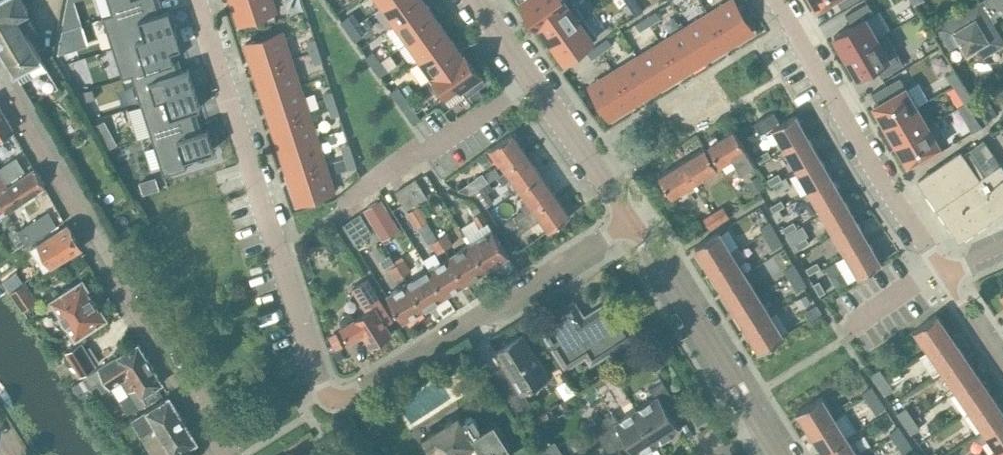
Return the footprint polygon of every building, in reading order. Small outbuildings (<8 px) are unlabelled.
[(15,73),(16,72),(20,77),(22,81),(34,74),(34,73),(46,67),(44,63),(42,60),(41,58),(42,57),(31,37),(39,32),(35,25),(25,10),(30,7),(28,4),(32,0),(0,0),(0,47),(15,73)] [(112,14),(102,17),(112,47),(175,27),(168,6),(157,10),(154,0),(112,14)] [(112,14),(154,0),(107,0),(112,14)] [(276,10),(272,0),(231,0),(238,22),(276,10)] [(426,1),(425,0),(390,0),(383,5),(396,22),(426,1)] [(536,25),(571,0),(569,0),(567,2),(566,0),(518,0),(536,25)] [(584,17),(572,0),(571,0),(536,25),(537,26),(539,24),(551,41),(584,17)] [(635,15),(643,10),(636,0),(625,0),(635,15)] [(753,31),(734,0),(728,0),(708,12),(728,46),(753,31)] [(816,9),(832,0),(811,0),(816,9)] [(937,26),(950,48),(960,42),(977,46),(983,56),(1002,44),(1002,40),(999,33),(992,22),(990,19),(1002,11),(1002,0),(980,0),(947,20),(937,26)] [(409,40),(438,19),(426,1),(396,22),(409,40)] [(851,24),(832,35),(845,56),(879,36),(867,15),(873,11),(867,1),(846,14),(851,24)] [(656,10),(646,16),(650,24),(661,18),(656,10)] [(705,60),(728,46),(708,12),(684,27),(705,60)] [(348,30),(355,25),(348,15),(341,20),(348,30)] [(635,22),(640,30),(650,24),(646,16),(635,22)] [(564,59),(597,36),(584,17),(551,41),(564,59)] [(417,61),(451,37),(438,19),(409,40),(420,57),(417,60),(417,61)] [(355,40),(362,35),(355,25),(348,30),(355,40)] [(175,27),(112,47),(122,78),(131,75),(174,61),(170,50),(181,46),(175,27)] [(681,75),(705,60),(684,27),(661,41),(681,75)] [(254,70),(291,58),(282,31),(245,43),(254,70)] [(879,36),(845,56),(857,78),(876,67),(882,76),(904,64),(885,33),(879,36)] [(607,36),(597,44),(602,51),(612,44),(607,36)] [(465,52),(463,53),(451,37),(417,61),(430,78),(465,53),(465,52)] [(311,52),(319,49),(315,38),(307,40),(311,52)] [(658,89),(681,75),(661,41),(637,56),(658,89)] [(587,51),(592,58),(602,51),(597,44),(587,51)] [(315,63),(322,61),(319,49),(311,52),(315,63)] [(373,65),(380,60),(373,51),(366,55),(373,65)] [(466,96),(486,82),(465,53),(430,78),(443,96),(459,85),(466,96)] [(634,103),(658,89),(637,56),(614,70),(634,103)] [(82,57),(66,62),(66,63),(81,90),(91,86),(83,58),(82,57)] [(262,96),(300,84),(291,58),(254,70),(262,96)] [(380,75),(387,70),(380,60),(373,65),(380,75)] [(174,61),(131,75),(141,105),(194,88),(187,67),(177,71),(174,61)] [(947,74),(953,84),(961,79),(955,69),(947,74)] [(610,118),(634,103),(614,70),(589,85),(610,118)] [(960,95),(968,90),(961,79),(953,84),(960,95)] [(408,83),(400,88),(405,95),(413,89),(408,83)] [(271,123),(308,110),(300,84),(262,96),(271,123)] [(906,84),(872,104),(884,125),(919,105),(906,84)] [(398,101),(405,96),(398,86),(391,91),(398,101)] [(92,87),(84,89),(87,100),(96,98),(92,87)] [(141,105),(127,110),(137,139),(150,134),(193,120),(190,110),(200,107),(194,88),(141,105)] [(328,104),(336,102),(332,90),(324,93),(328,104)] [(405,110),(412,106),(405,96),(398,101),(405,110)] [(960,106),(966,116),(973,112),(967,101),(960,106)] [(332,116),(339,113),(336,102),(328,104),(332,116)] [(990,102),(982,107),(989,118),(997,113),(990,102)] [(14,128),(0,105),(0,136),(14,128)] [(919,105),(884,125),(895,144),(929,123),(919,105)] [(280,149),(317,137),(308,110),(271,123),(280,149)] [(774,110),(754,122),(760,132),(780,120),(774,110)] [(795,114),(772,127),(780,141),(785,150),(808,136),(797,117),(796,115),(795,114)] [(193,120),(150,134),(163,175),(189,167),(186,158),(214,148),(208,127),(197,131),(193,120)] [(929,123),(895,144),(907,165),(942,145),(948,141),(947,139),(936,120),(929,123)] [(741,171),(755,163),(734,128),(708,144),(721,164),(733,157),(741,171)] [(111,130),(101,136),(107,147),(117,142),(118,142),(111,130)] [(511,132),(490,147),(492,149),(505,168),(506,170),(528,154),(511,132)] [(808,136),(785,150),(787,153),(797,170),(820,157),(809,138),(808,136)] [(288,175),(325,163),(317,137),(280,149),(288,175)] [(985,141),(963,155),(979,180),(1001,165),(1002,165),(997,158),(985,141)] [(345,157),(353,154),(349,143),(341,145),(345,157)] [(682,160),(696,182),(718,168),(705,146),(682,160)] [(757,156),(760,161),(771,155),(768,150),(767,149),(764,151),(757,156)] [(920,181),(929,194),(930,194),(957,235),(1000,207),(1002,210),(1002,209),(1002,168),(1001,165),(979,180),(963,155),(961,153),(920,181)] [(349,168),(357,166),(353,154),(345,157),(349,168)] [(501,173),(497,176),(500,180),(503,184),(512,178),(520,189),(541,175),(541,174),(528,154),(506,170),(501,173)] [(7,181),(26,169),(17,155),(0,166),(0,170),(7,181)] [(820,157),(797,170),(803,181),(810,192),(833,179),(820,157)] [(659,174),(672,196),(696,182),(682,160),(659,174)] [(297,202),(334,190),(325,163),(288,175),(297,202)] [(496,166),(484,173),(489,181),(489,182),(497,176),(501,173),(496,166)] [(2,217),(0,214),(22,200),(24,203),(36,196),(34,193),(46,186),(36,169),(8,186),(0,173),(0,219),(2,217)] [(483,172),(475,177),(481,186),(483,185),(489,181),(484,173),(483,172)] [(778,172),(768,178),(771,184),(781,178),(778,172)] [(525,207),(513,215),(514,216),(517,221),(555,194),(542,175),(541,174),(541,175),(520,189),(520,190),(527,200),(522,204),(525,207)] [(766,185),(758,174),(746,182),(753,193),(766,185)] [(156,175),(140,180),(144,192),(160,187),(156,175)] [(406,184),(417,202),(427,196),(416,178),(406,184)] [(833,179),(810,192),(816,202),(822,213),(845,200),(833,179)] [(407,208),(417,202),(406,184),(396,190),(407,208)] [(481,186),(470,193),(481,196),(482,198),(486,205),(493,201),(487,192),(483,185),(481,186)] [(555,194),(517,221),(513,224),(519,233),(540,218),(548,230),(570,214),(555,194)] [(373,204),(364,209),(375,227),(378,233),(396,223),(381,199),(373,204)] [(774,210),(784,204),(781,199),(771,205),(774,210)] [(822,213),(834,234),(857,222),(845,200),(822,213)] [(418,205),(408,211),(413,220),(424,213),(418,205)] [(714,211),(720,222),(730,216),(723,205),(714,211)] [(58,224),(49,210),(18,229),(27,243),(58,224)] [(481,210),(473,215),(475,218),(480,226),(488,221),(482,212),(481,210)] [(703,217),(710,228),(720,222),(714,211),(703,217)] [(343,223),(355,243),(373,232),(360,212),(343,223)] [(475,218),(461,226),(470,241),(488,268),(509,255),(492,227),(488,221),(480,226),(475,218)] [(783,226),(786,232),(797,226),(794,220),(783,226)] [(760,226),(767,238),(776,232),(770,221),(760,226)] [(834,234),(846,255),(869,242),(857,222),(834,234)] [(69,223),(37,242),(51,265),(82,247),(69,223)] [(437,234),(446,248),(454,243),(447,231),(446,232),(445,229),(437,234)] [(720,230),(695,245),(708,266),(733,250),(720,230)] [(783,243),(776,232),(767,238),(773,249),(783,243)] [(438,253),(446,248),(437,234),(430,238),(431,241),(438,253)] [(806,236),(792,244),(795,250),(809,242),(806,236)] [(449,254),(466,281),(488,268),(470,241),(449,254)] [(869,242),(846,255),(858,275),(858,276),(881,262),(869,242)] [(708,266),(720,286),(745,270),(739,260),(745,257),(740,247),(733,250),(708,266)] [(428,267),(446,294),(466,281),(449,254),(428,267)] [(395,260),(404,274),(412,269),(405,257),(404,258),(403,255),(395,260)] [(396,279),(404,274),(395,260),(388,264),(389,267),(396,279)] [(817,261),(806,267),(809,272),(820,266),(817,261)] [(784,268),(790,279),(800,274),(794,263),(784,268)] [(407,280),(424,308),(446,294),(428,267),(407,280)] [(16,270),(3,279),(10,290),(24,281),(16,270)] [(745,270),(720,286),(731,303),(734,307),(759,292),(757,289),(745,270)] [(797,290),(807,285),(800,274),(790,279),(797,290)] [(366,310),(359,314),(354,317),(353,316),(351,313),(347,312),(343,314),(340,316),(340,320),(341,324),(342,325),(340,326),(349,340),(352,339),(354,342),(362,337),(360,334),(363,332),(371,345),(392,332),(386,322),(392,318),(367,277),(352,287),(366,310)] [(76,336),(108,317),(84,278),(52,297),(76,336)] [(386,293),(404,320),(424,308),(407,280),(386,293)] [(819,280),(814,283),(820,293),(825,290),(819,280)] [(10,290),(9,291),(19,305),(34,295),(24,281),(10,290)] [(759,292),(734,307),(744,323),(747,328),(772,312),(769,308),(759,292)] [(806,293),(795,299),(800,307),(811,301),(806,293)] [(571,304),(539,324),(566,366),(585,355),(590,362),(633,336),(611,303),(582,321),(571,304)] [(816,304),(804,311),(809,319),(821,311),(817,305),(817,303),(816,304)] [(772,312),(747,328),(757,344),(759,348),(784,332),(782,328),(772,312)] [(914,329),(928,349),(951,334),(937,313),(914,329)] [(336,332),(329,336),(335,349),(343,345),(336,332)] [(951,334),(928,349),(934,358),(941,369),(964,353),(951,334)] [(522,335),(496,351),(509,371),(497,379),(519,412),(532,404),(523,391),(548,375),(522,335)] [(82,341),(68,350),(67,350),(81,373),(100,361),(90,346),(86,348),(82,341)] [(85,377),(90,386),(97,382),(102,390),(121,379),(129,392),(139,407),(145,404),(143,402),(160,392),(157,386),(162,383),(139,344),(85,377)] [(454,355),(452,362),(456,367),(463,369),(468,366),(470,359),(467,353),(460,351),(454,355)] [(964,353),(941,369),(956,390),(978,374),(978,373),(965,354),(964,354),(964,353)] [(871,374),(877,383),(887,377),(880,367),(872,374),(871,374)] [(978,374),(956,390),(969,409),(992,394),(980,377),(979,375),(978,374)] [(878,383),(877,383),(885,395),(886,394),(895,388),(892,384),(887,377),(878,383)] [(655,395),(635,408),(657,442),(679,428),(670,414),(667,408),(677,402),(662,379),(649,387),(655,395)] [(862,392),(869,402),(878,395),(872,386),(862,392)] [(495,389),(487,394),(492,401),(499,396),(495,389)] [(969,409),(976,419),(983,430),(1002,416),(1002,410),(995,399),(992,395),(992,394),(969,409)] [(198,441),(170,395),(131,418),(154,454),(174,454),(198,441)] [(823,395),(798,411),(809,428),(810,430),(835,415),(823,395)] [(886,407),(878,395),(869,402),(876,413),(886,407)] [(690,408),(688,409),(698,425),(700,424),(708,419),(699,403),(690,408)] [(897,412),(906,425),(915,419),(909,410),(907,406),(897,412)] [(592,424),(591,425),(604,444),(606,448),(615,442),(624,436),(628,441),(637,454),(657,442),(635,408),(618,419),(613,411),(601,418),(601,419),(600,419),(592,424)] [(597,412),(588,418),(592,424),(600,419),(601,419),(597,412)] [(513,454),(494,423),(480,432),(470,416),(461,421),(457,414),(422,435),(424,438),(422,439),(423,444),(427,450),(430,448),(435,454),(459,454),(476,445),(482,454),(511,454),(513,454)] [(835,415),(810,430),(822,450),(847,434),(835,415)] [(988,438),(996,450),(1002,445),(1002,416),(983,430),(974,436),(980,444),(988,438)] [(529,421),(522,426),(529,437),(542,430),(544,428),(542,425),(538,417),(529,421)] [(906,425),(911,434),(921,427),(915,419),(906,425)] [(899,425),(889,432),(904,453),(913,447),(899,425)] [(826,454),(860,454),(847,434),(822,450),(826,454)]
